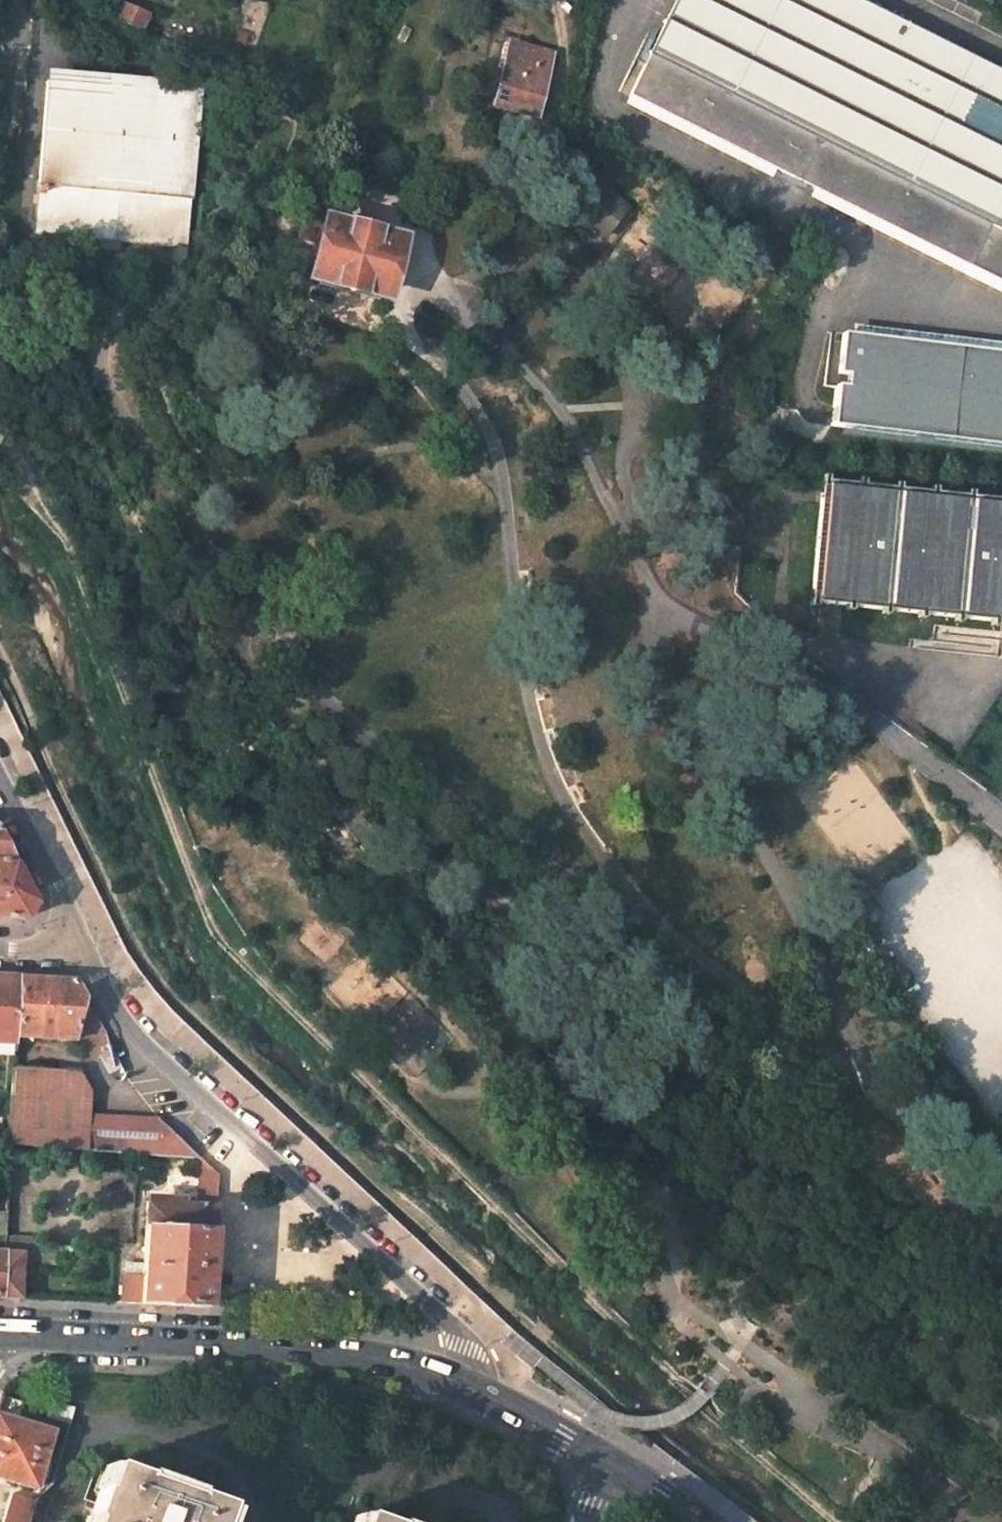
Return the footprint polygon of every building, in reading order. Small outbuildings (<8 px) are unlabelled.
[(863,0),(679,0),(630,92),(966,269),(1001,200),(1001,74),(863,0)] [(148,13),(125,2),(118,17),(142,28),(148,13)] [(556,48),(518,39),(515,53),(512,52),(500,101),(542,111),(556,48)] [(201,90),(47,76),(35,221),(186,235),(201,90)] [(627,202),(583,168),(559,198),(603,232),(627,202)] [(321,212),(304,284),(393,304),(410,235),(321,212)] [(847,338),(837,430),(1001,449),(1001,356),(847,338)] [(807,595),(1001,617),(1001,492),(820,473),(807,595)] [(22,919),(33,905),(24,887),(0,842),(0,918),(22,919)] [(18,976),(0,975),(0,1041),(15,1042),(15,1035),(18,976)] [(114,1053),(84,996),(75,979),(43,977),(18,976),(15,1035),(74,1037),(90,1052),(94,1050),(103,1063),(114,1053)] [(77,1072),(13,1069),(9,1143),(195,1155),(157,1118),(84,1112),(85,1091),(77,1072)] [(215,1174),(200,1160),(197,1205),(144,1202),(140,1260),(124,1259),(124,1273),(120,1273),(119,1302),(162,1304),(205,1306),(207,1287),(209,1247),(215,1174)] [(35,1233),(4,1232),(4,1233),(3,1251),(1,1296),(10,1297),(18,1297),(20,1257),(34,1258),(35,1233)] [(72,1422),(77,1408),(51,1401),(47,1415),(72,1422)] [(0,1416),(0,1477),(33,1487),(51,1431),(0,1416)] [(227,1508),(196,1495),(195,1499),(170,1489),(172,1485),(158,1479),(156,1484),(144,1479),(145,1476),(114,1465),(104,1491),(102,1490),(92,1515),(95,1517),(93,1521),(222,1521),(227,1508)] [(10,1495),(2,1521),(28,1521),(34,1502),(10,1495)]
